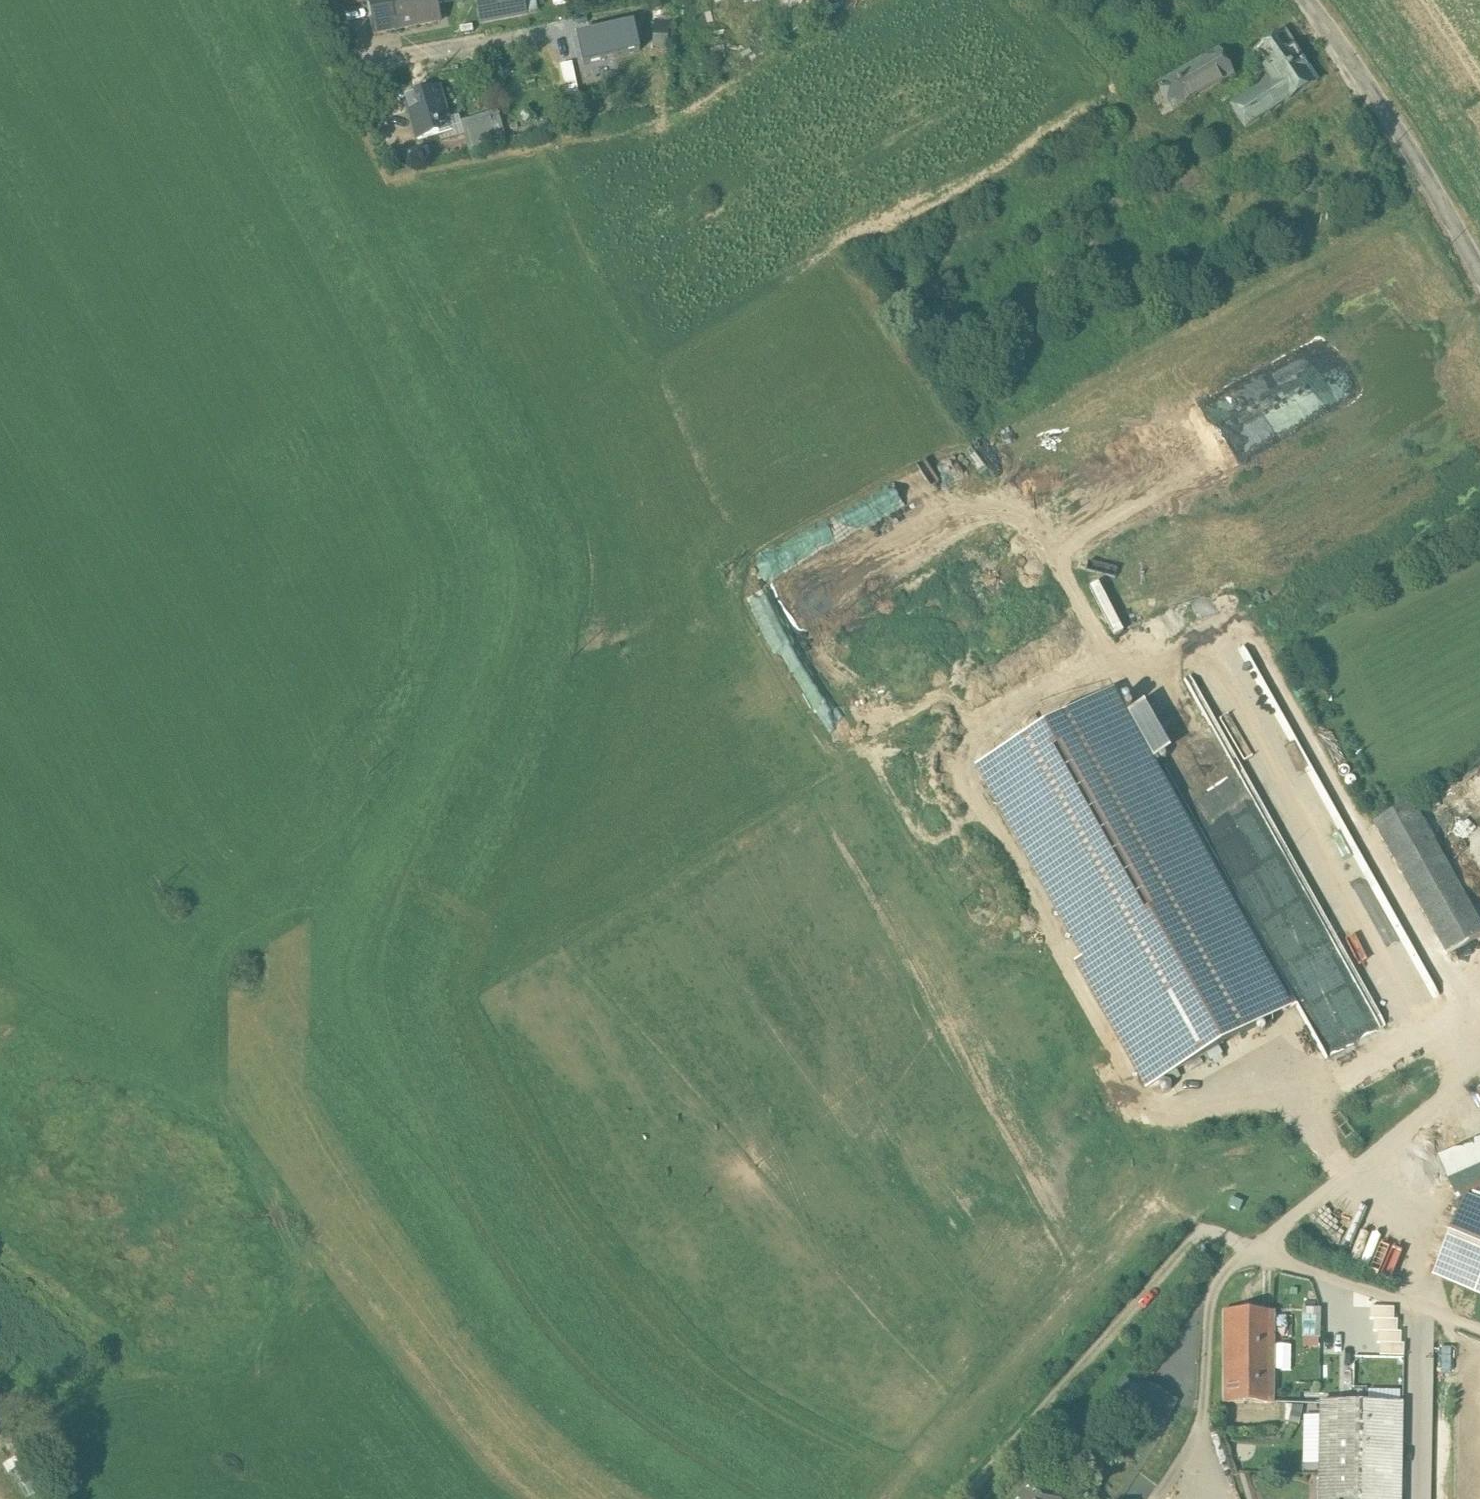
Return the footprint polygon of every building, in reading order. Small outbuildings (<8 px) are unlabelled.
[(377,32),(400,28),(400,27),(439,19),(436,0),(371,0),(377,32)] [(482,20),(525,13),(523,0),(478,0),(482,20)] [(642,51),(635,21),(578,34),(585,63),(642,51)] [(1293,26),(1259,47),(1278,79),(1241,104),(1258,123),(1329,81),(1293,26)] [(1219,51),(1160,86),(1174,109),(1233,75),(1219,51)] [(581,97),(573,61),(560,64),(568,100),(581,97)] [(418,93),(407,97),(419,137),(440,131),(442,139),(465,132),(462,120),(463,120),(461,114),(449,118),(439,87),(418,93)] [(498,110),(487,113),(494,141),(494,143),(507,140),(498,110)] [(463,120),(462,120),(465,132),(470,148),(494,141),(487,113),(463,120)] [(1110,693),(979,767),(1085,959),(1077,963),(1148,1084),(1286,1006),(1110,693)] [(1284,722),(1179,782),(1220,853),(1218,861),(1222,869),(1232,863),(1228,849),(1238,844),(1248,841),(1252,854),(1261,857),(1264,871),(1285,865),(1313,914),(1322,917),(1324,911),(1332,913),(1341,928),(1364,922),(1366,917),(1372,919),(1378,901),(1366,858),(1353,862),(1350,853),(1354,850),(1360,834),(1317,762),(1307,758),(1308,760),(1283,718),(1284,722)] [(1373,824),(1446,956),(1479,937),(1479,922),(1443,856),(1479,836),(1479,765),(1373,824)] [(1464,1195),(1444,1245),(1439,1243),(1435,1253),(1440,1254),(1433,1272),(1479,1292),(1479,1202),(1464,1195)] [(1356,1255),(1368,1259),(1377,1231),(1357,1224),(1351,1241),(1360,1244),(1356,1255)] [(1321,1309),(1272,1308),(1272,1312),(1275,1312),(1275,1337),(1321,1339),(1321,1309)] [(1272,1312),(1223,1311),(1223,1403),(1274,1403),(1275,1337),(1275,1312),(1272,1312)] [(1360,1338),(1348,1338),(1348,1362),(1360,1362),(1360,1338)] [(1320,1403),(1319,1498),(1402,1498),(1403,1404),(1320,1403)] [(1036,1475),(1017,1498),(1066,1498),(1036,1475)]
